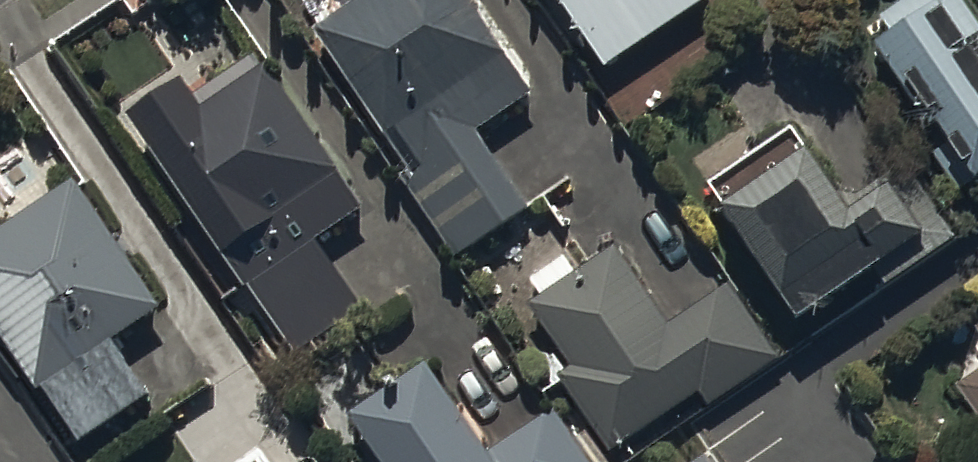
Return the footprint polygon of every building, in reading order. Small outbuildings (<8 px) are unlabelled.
[(462,0),(375,0),(316,40),(408,177),(398,184),(454,267),(527,218),(475,140),(531,103),(462,0)] [(600,79),(720,0),(549,0),(600,79)] [(959,0),(904,0),(876,20),(889,39),(873,50),(942,149),(930,157),(962,203),(977,192),(977,27),(959,0)] [(360,315),(314,248),(360,216),(256,63),(192,107),(180,88),(124,126),(242,299),(248,295),(293,361),(360,315)] [(798,333),(889,270),(899,284),(954,245),(901,168),(840,210),(790,138),(710,194),(726,218),(721,222),(798,333)] [(72,186),(0,235),(0,349),(35,401),(39,399),(76,454),(148,405),(112,351),(161,318),(72,186)] [(780,365),(728,291),(671,330),(616,251),(577,278),(565,260),(530,284),(544,303),(529,313),(569,372),(556,382),(610,460),(699,399),(710,414),(780,365)] [(957,392),(977,423),(977,377),(957,392)] [(427,378),(347,430),(368,461),(482,461),(427,378)] [(487,461),(582,461),(553,417),(487,461)] [(254,449),(236,461),(263,461),(254,449)]
